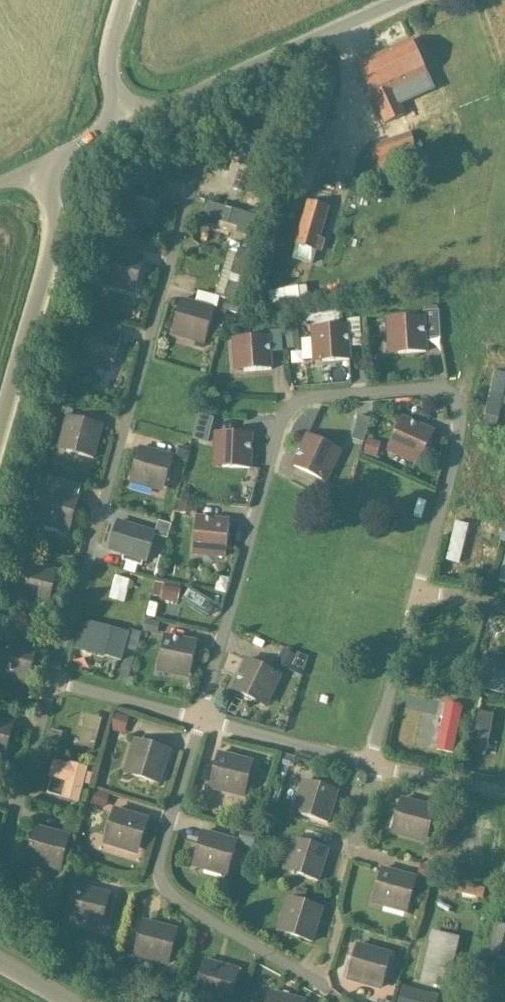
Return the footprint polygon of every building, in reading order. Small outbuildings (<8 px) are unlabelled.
[(412,40),(358,65),(385,124),(407,114),(402,104),(434,88),(427,74),(428,74),(412,40)] [(302,94),(290,95),(292,107),(304,106),(302,94)] [(420,168),(409,133),(373,145),(384,180),(420,168)] [(307,135),(291,185),(310,190),(326,140),(307,135)] [(130,181),(122,208),(156,217),(163,190),(130,181)] [(308,201),(296,245),(297,245),(293,260),(313,264),(316,251),(322,253),(326,240),(322,238),(331,207),(308,201)] [(251,237),(259,218),(221,203),(213,221),(251,237)] [(238,247),(229,273),(243,277),(252,252),(238,247)] [(137,287),(144,260),(110,251),(103,277),(137,287)] [(271,302),(308,299),(307,287),(270,289),(271,302)] [(208,337),(215,310),(182,301),(174,328),(208,337)] [(399,355),(426,353),(424,319),(396,321),(399,355)] [(123,338),(89,328),(82,355),(116,364),(123,338)] [(297,328),(285,331),(289,350),(302,347),(297,328)] [(347,328),(320,330),(322,364),(349,362),(347,328)] [(272,371),(270,337),(242,339),(245,373),(272,371)] [(497,426),(504,386),(504,373),(493,370),(483,424),(497,426)] [(197,415),(193,439),(208,442),(213,418),(197,415)] [(364,443),(371,419),(359,415),(351,439),(364,443)] [(94,460),(103,426),(76,419),(67,453),(94,460)] [(434,433),(403,420),(392,445),(423,459),(434,433)] [(225,435),(223,469),(251,470),(252,436),(225,435)] [(319,479),(333,449),(308,437),(294,467),(319,479)] [(366,439),(364,453),(379,456),(381,442),(366,439)] [(166,485),(174,458),(140,449),(133,476),(166,485)] [(39,515),(35,528),(67,537),(68,534),(70,534),(72,525),(80,498),(78,498),(51,490),(47,488),(45,495),(39,515)] [(196,516),(194,545),(228,548),(230,519),(196,516)] [(118,520),(109,551),(126,556),(124,561),(143,567),(145,561),(149,562),(158,532),(118,520)] [(444,561),(470,567),(479,526),(454,520),(444,561)] [(50,600),(58,573),(24,564),(17,590),(50,600)] [(177,602),(180,589),(155,584),(153,597),(177,602)] [(130,635),(89,623),(82,649),(122,660),(130,635)] [(192,671),(198,644),(165,637),(159,665),(192,671)] [(493,656),(504,662),(504,641),(501,639),(493,656)] [(29,686),(31,678),(38,651),(22,647),(5,642),(4,643),(0,659),(0,679),(29,686)] [(278,666),(304,674),(309,657),(284,649),(278,666)] [(232,690),(268,708),(271,700),(263,696),(275,672),(247,658),(239,675),(241,676),(238,681),(237,680),(232,690)] [(504,693),(504,670),(481,666),(477,688),(504,693)] [(452,754),(466,705),(447,699),(432,748),(452,754)] [(477,710),(471,753),(487,755),(493,712),(477,710)] [(81,717),(79,747),(95,748),(98,718),(81,717)] [(126,731),(127,718),(113,717),(113,730),(126,731)] [(7,752),(14,725),(0,722),(0,750),(7,752)] [(133,777),(160,785),(170,752),(144,744),(133,777)] [(247,790),(253,763),(219,755),(213,782),(247,790)] [(80,803),(85,784),(90,785),(93,774),(88,773),(89,768),(71,763),(71,764),(54,760),(50,778),(66,782),(62,798),(80,803)] [(328,825),(339,792),(312,784),(302,817),(328,825)] [(429,836),(436,810),(402,800),(395,827),(429,836)] [(140,847),(149,821),(115,811),(107,837),(140,847)] [(70,838),(37,829),(29,855),(63,864),(70,838)] [(230,870),(237,843),(204,833),(196,860),(230,870)] [(319,883),(329,850),(303,842),(292,875),(319,883)] [(410,906),(417,879),(383,870),(376,897),(410,906)] [(110,896),(77,887),(70,914),(103,922),(110,896)] [(313,943),(323,910),(297,902),(286,935),(313,943)] [(178,931),(144,923),(137,949),(171,958),(178,931)] [(432,931),(421,983),(449,989),(460,937),(432,931)] [(384,982),(392,956),(358,946),(351,973),(384,982)] [(232,998),(239,972),(205,962),(198,989),(232,998)] [(404,986),(399,1001),(438,1001),(439,996),(404,986)] [(272,994),(270,1001),(303,1001),(272,994)]
